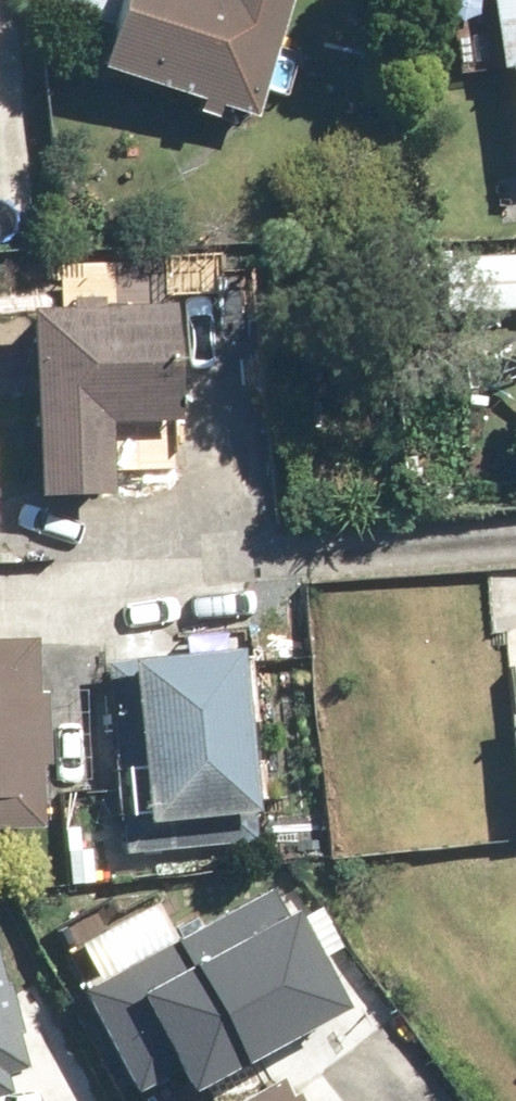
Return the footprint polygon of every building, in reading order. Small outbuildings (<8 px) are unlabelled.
[(102,83),(257,134),(301,0),(129,0),(102,83)] [(515,141),(515,0),(500,0),(515,141)] [(515,306),(515,263),(441,270),(445,313),(515,306)] [(172,303),(24,317),(41,499),(110,492),(104,432),(183,425),(172,303)] [(44,814),(27,637),(0,640),(0,819),(44,814)] [(114,834),(254,821),(238,654),(98,668),(114,834)] [(515,823),(515,711),(505,712),(515,823)] [(77,985),(139,1098),(333,994),(271,880),(77,985)] [(31,1077),(0,948),(0,1084),(31,1077)] [(171,1100),(296,1100),(273,1053),(171,1100)]
